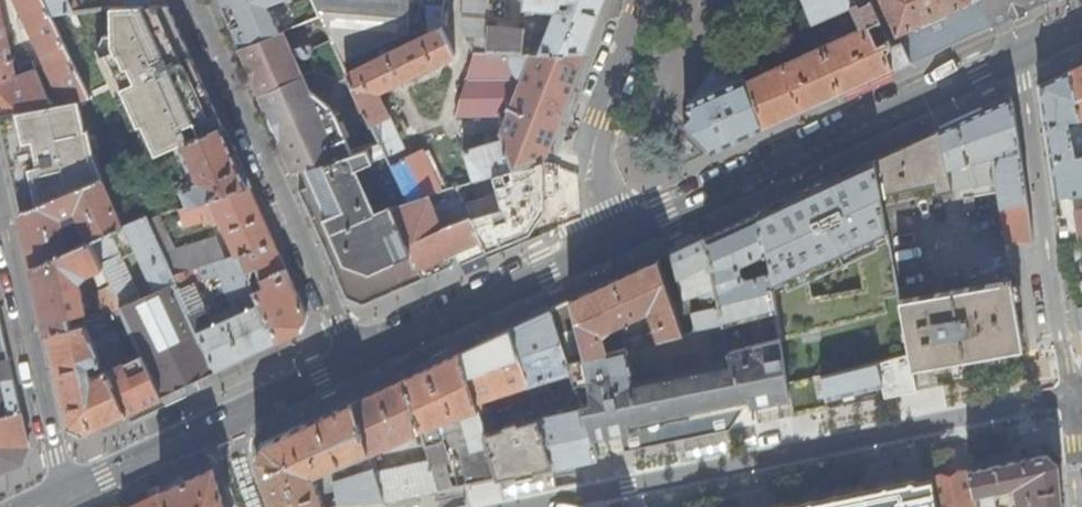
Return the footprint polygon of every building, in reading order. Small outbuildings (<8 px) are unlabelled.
[(44,0),(15,0),(23,17),(19,20),(23,30),(29,27),(65,104),(91,99),(90,96),(86,89),(51,15),(44,0)] [(51,15),(73,12),(67,0),(44,0),(51,15)] [(73,12),(79,11),(73,0),(67,0),(73,12)] [(225,12),(239,46),(284,28),(272,0),(220,0),(225,12)] [(322,15),(338,51),(381,144),(408,200),(429,194),(439,191),(420,151),(409,156),(378,91),(456,54),(442,27),(443,4),(425,5),(428,32),(352,69),(347,58),(351,56),(354,62),(369,55),(367,49),(409,29),(409,0),(314,0),(322,15)] [(461,26),(474,53),(518,52),(519,36),(489,34),(489,23),(491,0),(463,0),(461,26)] [(524,8),(555,10),(543,46),(534,46),(533,52),(585,51),(604,0),(525,0),(524,8)] [(892,68),(884,50),(893,46),(871,0),(801,0),(812,23),(851,6),(861,26),(747,79),(766,126),(814,104),(843,90),(892,68)] [(983,0),(883,0),(902,41),(911,60),(952,41),(991,23),(983,0)] [(991,23),(1023,8),(1041,0),(983,0),(991,23)] [(114,7),(106,8),(141,87),(151,85),(200,76),(185,41),(169,5),(114,7)] [(489,34),(519,36),(519,25),(489,23),(489,34)] [(1,115),(5,114),(54,106),(35,70),(17,76),(8,40),(3,42),(0,28),(0,113),(1,115)] [(310,87),(284,28),(239,46),(265,103),(286,153),(292,151),(299,168),(302,168),(354,152),(337,114),(334,110),(329,106),(310,87)] [(747,79),(729,35),(689,102),(689,120),(718,148),(740,138),(766,126),(747,79)] [(904,63),(911,60),(902,41),(893,46),(884,50),(892,68),(904,63)] [(518,52),(474,53),(457,116),(501,116),(501,135),(502,139),(464,151),(474,181),(544,160),(585,51),(533,52),(518,52)] [(1071,69),(1081,119),(1081,64),(1071,69)] [(894,73),(892,68),(843,90),(845,96),(894,73)] [(1071,69),(1057,76),(1039,84),(1049,150),(1056,198),(1081,193),(1081,155),(1077,156),(1070,121),(1081,119),(1071,69)] [(200,76),(151,85),(156,105),(172,98),(182,117),(185,119),(190,120),(215,109),(200,76)] [(54,106),(5,114),(17,163),(55,150),(52,139),(106,117),(116,144),(51,170),(16,183),(22,212),(103,178),(143,161),(137,138),(162,132),(156,105),(151,85),(141,87),(90,96),(91,99),(65,104),(54,106)] [(943,129),(874,161),(881,195),(934,184),(936,194),(992,184),(990,173),(991,157),(996,156),(1007,243),(1034,239),(1014,96),(943,129)] [(198,138),(223,128),(215,109),(190,120),(198,138)] [(5,114),(1,115),(12,164),(17,163),(5,114)] [(1081,119),(1070,121),(1077,156),(1081,155),(1081,123),(1081,119)] [(192,205),(250,187),(223,128),(198,138),(180,146),(196,184),(185,189),(192,205)] [(408,200),(381,144),(354,152),(302,168),(317,202),(306,205),(327,251),(348,298),(362,303),(383,295),(398,288),(422,278),(392,205),(408,200)] [(292,151),(286,153),(294,170),(299,168),(292,151)] [(812,190),(759,214),(770,269),(777,309),(782,340),(783,343),(799,339),(819,334),(888,316),(886,300),(901,297),(881,195),(874,161),(812,190)] [(103,178),(22,212),(30,247),(34,265),(69,251),(61,216),(78,212),(91,241),(124,227),(103,178)] [(458,185),(447,188),(452,200),(463,197),(458,185)] [(290,276),(250,187),(192,205),(180,209),(186,228),(204,223),(205,222),(202,214),(215,210),(220,223),(236,259),(242,258),(247,274),(258,270),(265,288),(254,293),(278,343),(302,331),(307,316),(290,276)] [(460,262),(484,252),(463,197),(452,200),(434,206),(429,194),(408,200),(392,205),(422,278),(453,264),(447,253),(455,250),(460,262)] [(205,222),(204,223),(205,226),(220,223),(215,210),(202,214),(205,222)] [(61,216),(69,251),(91,241),(78,212),(61,216)] [(724,319),(777,309),(770,269),(759,214),(733,226),(707,238),(724,319)] [(175,249),(159,216),(148,220),(173,275),(228,261),(218,239),(175,249)] [(103,267),(111,286),(121,308),(162,397),(187,386),(217,372),(173,275),(148,220),(147,217),(124,227),(91,241),(103,267)] [(697,332),(725,325),(724,319),(707,238),(692,245),(669,255),(672,262),(685,300),(699,295),(703,312),(691,315),(697,332)] [(69,251),(34,265),(45,312),(49,332),(74,326),(71,316),(83,313),(86,310),(86,306),(81,282),(89,273),(103,267),(91,241),(69,251)] [(236,259),(228,261),(173,275),(217,372),(242,359),(278,343),(254,293),(247,274),(242,258),(236,259)] [(609,283),(571,301),(587,359),(632,348),(634,349),(646,346),(641,335),(624,340),(618,338),(615,328),(650,312),(660,342),(685,335),(679,318),(673,302),(668,287),(661,267),(659,260),(609,283)] [(685,300),(672,262),(661,267),(668,287),(674,285),(679,300),(673,302),(679,318),(691,315),(703,312),(699,295),(685,300)] [(1004,281),(901,299),(911,353),(914,367),(1026,346),(1014,279),(1011,280),(1004,281)] [(116,310),(121,308),(111,286),(95,293),(105,315),(110,313),(116,310)] [(791,390),(790,385),(783,343),(782,340),(731,352),(725,325),(697,332),(685,335),(660,342),(646,346),(634,349),(632,348),(587,359),(571,301),(560,306),(551,310),(572,373),(576,384),(588,382),(592,401),(582,403),(595,410),(602,430),(630,425),(763,398),(791,390)] [(55,359),(70,425),(85,433),(98,427),(140,407),(162,397),(121,308),(116,310),(122,321),(120,322),(136,358),(132,360),(110,313),(105,315),(87,323),(74,326),(49,332),(55,359)] [(530,320),(510,329),(528,386),(547,381),(572,373),(551,310),(530,320)] [(685,335),(697,332),(691,315),(679,318),(685,335)] [(0,323),(0,360),(10,358),(5,336),(2,323),(0,323)] [(476,401),(486,398),(491,397),(507,393),(512,409),(533,403),(528,386),(510,329),(488,339),(461,352),(476,401)] [(819,334),(799,339),(801,347),(821,343),(819,334)] [(499,477),(486,434),(476,401),(461,352),(437,363),(404,378),(421,430),(436,446),(453,441),(448,424),(472,416),(480,441),(468,445),(470,454),(478,484),(499,477)] [(895,357),(902,395),(918,392),(914,367),(911,353),(895,357)] [(10,358),(0,360),(0,474),(4,472),(14,467),(22,463),(31,449),(10,358)] [(883,361),(824,376),(829,400),(879,388),(877,376),(885,374),(883,361)] [(791,390),(796,417),(830,409),(829,400),(824,376),(790,385),(791,390)] [(388,390),(364,401),(380,453),(421,430),(404,378),(388,390)] [(547,381),(528,386),(533,403),(538,419),(567,415),(547,381)] [(572,402),(585,411),(595,410),(582,403),(580,397),(573,399),(572,402)] [(630,425),(635,451),(675,444),(744,430),(763,398),(630,425)] [(364,401),(317,422),(275,442),(267,457),(283,506),(335,506),(344,504),(353,506),(364,506),(395,500),(386,471),(380,453),(364,401)] [(538,419),(553,466),(584,462),(610,457),(602,430),(595,410),(585,411),(567,415),(538,419)] [(504,429),(486,434),(499,477),(521,472),(553,466),(538,419),(521,423),(520,421),(519,420),(505,424),(504,426),(504,429)] [(436,446),(441,460),(442,465),(454,462),(457,461),(453,441),(436,446)] [(1058,467),(1045,455),(1014,462),(968,471),(975,506),(993,506),(990,493),(1009,489),(1013,492),(1016,506),(1062,506),(1058,467)] [(386,471),(395,500),(415,496),(450,489),(442,465),(441,460),(386,471)] [(442,465),(450,489),(462,487),(454,462),(442,465)] [(236,503),(224,466),(198,479),(173,491),(180,506),(237,506),(236,503)] [(932,480),(937,506),(975,506),(968,471),(954,474),(932,478),(932,480)] [(932,480),(925,484),(925,482),(923,482),(922,481),(917,482),(918,483),(898,487),(898,486),(892,487),(892,488),(874,492),(873,491),(861,494),(843,497),(843,499),(822,503),(822,502),(818,502),(818,504),(803,506),(937,506),(932,480)] [(173,491),(141,501),(127,506),(180,506),(173,491)]
